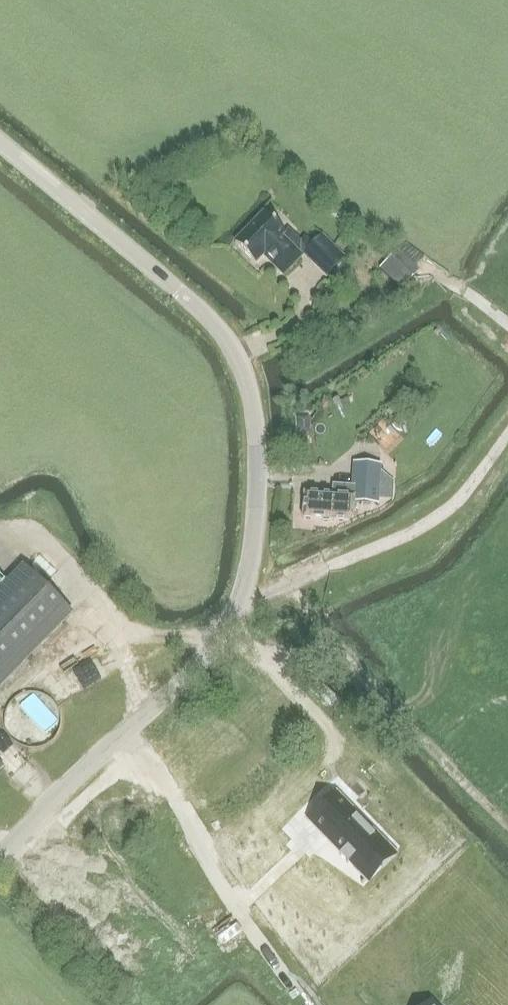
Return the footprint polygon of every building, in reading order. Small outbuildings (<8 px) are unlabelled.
[(301,257),(281,237),(284,233),(264,214),(235,244),(255,264),(263,255),(283,275),(301,257)] [(328,275),(345,258),(322,235),(305,252),(328,275)] [(401,289),(413,277),(392,256),(380,268),(401,289)] [(379,316),(390,308),(380,296),(370,304),(379,316)] [(309,433),(309,418),(298,419),(299,434),(309,433)] [(355,503),(378,505),(380,464),(356,462),(355,487),(333,485),(332,496),(304,494),(303,519),(349,523),(354,519),(355,503)] [(71,613),(25,568),(0,594),(0,685),(71,613)] [(309,688),(331,708),(338,700),(317,680),(309,688)] [(4,721),(5,725),(6,730),(7,734),(10,738),(13,741),(16,744),(20,746),(24,748),(28,749),(33,749),(37,749),(42,748),(46,746),(49,744),(53,741),(56,738),(58,734),(60,730),(61,726),(61,721),(61,717),(60,712),(58,708),(56,704),(53,701),(49,698),(46,696),(42,694),(37,693),(33,693),(28,693),(24,694),(20,696),(16,698),(13,701),(10,704),(7,708),(6,712),(5,717),(4,721)] [(337,792),(309,818),(366,879),(382,864),(375,858),(387,846),(337,792)]
